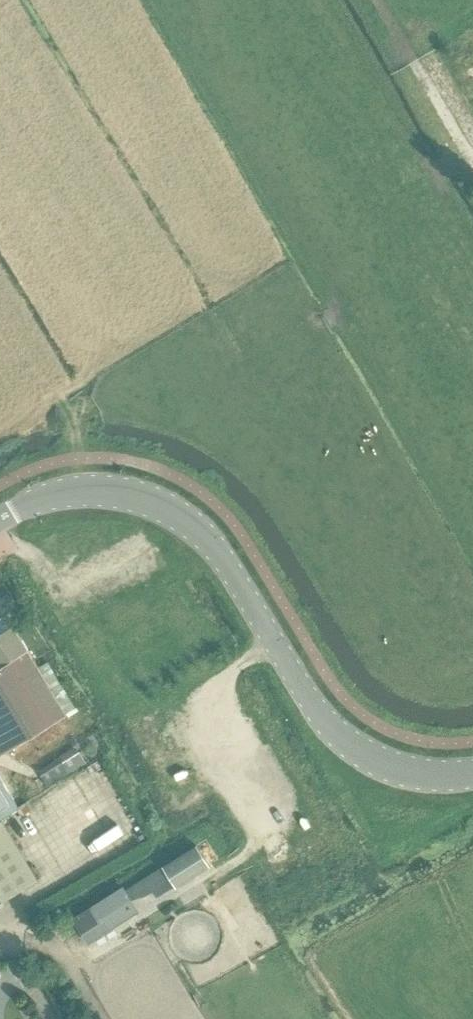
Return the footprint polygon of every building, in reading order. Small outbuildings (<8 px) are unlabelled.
[(28,649),(7,614),(0,618),(0,665),(28,649)] [(76,707),(48,660),(38,666),(28,649),(0,665),(0,752),(76,707)] [(18,807),(0,776),(0,818),(18,807)] [(38,879),(2,820),(0,821),(0,901),(38,879)] [(123,885),(71,917),(87,943),(139,911),(131,899),(134,897),(136,900),(152,890),(156,896),(174,885),(175,887),(209,866),(196,844),(125,888),(123,885)]
